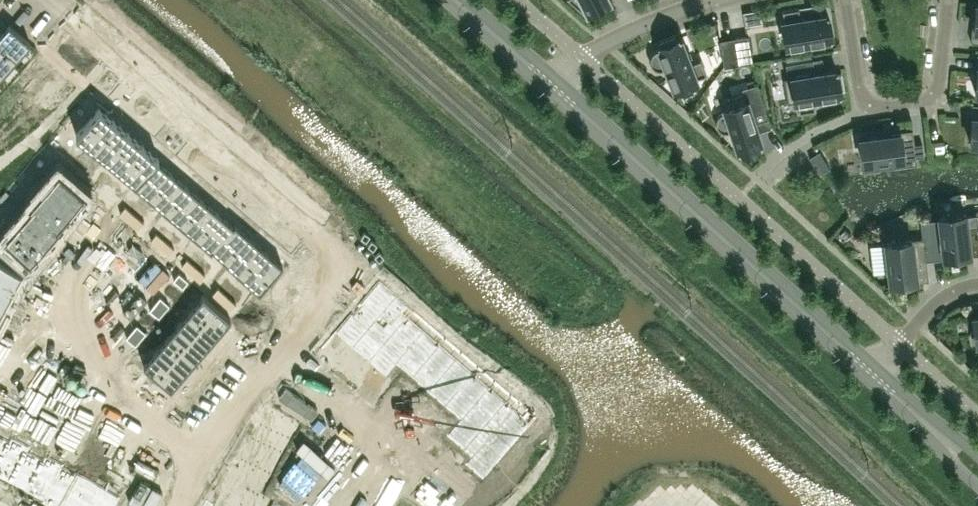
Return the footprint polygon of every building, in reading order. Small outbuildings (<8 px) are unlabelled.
[(583,11),(606,0),(570,0),(583,11)] [(784,20),(782,20),(786,45),(832,38),(828,13),(813,15),(812,5),(811,6),(811,9),(799,11),(799,6),(782,9),(784,20)] [(12,63),(30,42),(9,24),(0,34),(0,52),(12,63)] [(752,61),(748,34),(734,37),(738,63),(752,61)] [(700,58),(690,62),(680,36),(657,45),(658,47),(653,49),(650,53),(648,57),(649,62),(652,65),(656,68),(660,68),(665,66),(674,88),(697,79),(696,77),(707,73),(700,58)] [(738,63),(734,37),(720,39),(724,66),(738,63)] [(12,63),(0,52),(0,77),(12,63)] [(837,73),(837,69),(815,72),(812,58),(786,63),(788,77),(784,77),(788,102),(797,100),(798,111),(815,109),(813,98),(841,93),(840,89),(844,88),(841,72),(837,73)] [(758,144),(762,143),(755,122),(769,117),(757,83),(743,88),(744,93),(722,100),(725,109),(720,111),(717,114),(715,118),(715,123),(718,127),(722,130),(726,130),(731,129),(739,151),(743,149),(744,153),(760,148),(758,144)] [(972,103),(972,105),(974,105),(972,123),(970,123),(970,125),(971,125),(969,141),(971,142),(971,141),(977,142),(977,104),(972,103)] [(99,106),(75,134),(91,147),(114,120),(99,106)] [(114,120),(91,147),(105,159),(129,132),(114,120)] [(914,143),(912,129),(911,129),(911,131),(893,133),(893,131),(891,131),(891,133),(860,137),(863,162),(894,158),(895,165),(916,163),(916,155),(923,154),(922,142),(914,143)] [(129,132),(105,159),(120,172),(143,145),(129,132)] [(143,145),(120,172),(134,184),(156,159),(157,160),(159,158),(143,145)] [(829,167),(819,150),(816,152),(809,156),(810,158),(819,173),(823,170),(829,167)] [(66,157),(61,163),(70,171),(75,165),(66,157)] [(134,184),(132,186),(148,199),(172,172),(157,160),(156,159),(134,184)] [(75,165),(70,171),(79,179),(84,173),(75,165)] [(59,171),(44,188),(57,199),(72,182),(59,171)] [(172,172),(148,199),(164,213),(187,186),(172,172)] [(72,182),(57,199),(70,210),(85,193),(72,182)] [(95,182),(90,188),(99,196),(104,190),(95,182)] [(187,186),(164,213),(179,226),(203,199),(187,186)] [(44,188),(30,205),(31,206),(32,206),(43,215),(57,199),(44,188)] [(104,190),(99,196),(108,204),(113,198),(104,190)] [(57,199),(43,215),(45,217),(56,226),(57,226),(70,210),(57,199)] [(203,199),(179,226),(195,239),(218,212),(203,199)] [(31,206),(18,222),(31,233),(45,217),(43,215),(32,206),(31,206)] [(125,208),(120,214),(129,222),(134,216),(125,208)] [(218,212),(195,239),(211,253),(213,251),(212,251),(234,225),(233,225),(218,212)] [(966,227),(964,212),(939,215),(943,256),(960,254),(960,255),(962,255),(962,253),(977,251),(977,225),(966,227)] [(102,214),(95,223),(101,228),(108,219),(102,214)] [(134,216),(129,222),(138,230),(143,224),(134,216)] [(45,217),(31,233),(44,244),(59,227),(57,226),(56,226),(45,217)] [(108,219),(101,228),(107,233),(115,224),(108,219)] [(18,222),(4,238),(17,250),(31,233),(18,222)] [(936,222),(922,224),(923,237),(925,252),(926,258),(940,256),(936,222)] [(95,223),(87,232),(93,237),(101,228),(95,223)] [(234,225),(212,251),(213,251),(227,264),(251,237),(234,223),(233,225),(234,225)] [(115,224),(107,233),(113,239),(121,230),(115,224)] [(101,228),(93,237),(99,243),(107,233),(101,228)] [(121,230),(113,239),(119,244),(127,235),(121,230)] [(31,233),(17,250),(30,261),(44,244),(31,233)] [(107,233),(99,243),(105,248),(113,239),(107,233)] [(156,235),(151,241),(160,249),(165,243),(156,235)] [(251,237),(227,264),(243,277),(266,250),(251,237)] [(926,258),(925,252),(923,237),(885,242),(890,282),(907,280),(907,281),(908,281),(908,279),(926,277),(926,279),(928,279),(926,258)] [(113,239),(105,248),(111,253),(119,244),(113,239)] [(165,243),(160,249),(169,256),(174,250),(165,243)] [(266,250),(243,277),(259,291),(282,264),(266,250)] [(187,261),(182,267),(191,275),(196,269),(187,261)] [(0,275),(0,283),(12,290),(22,270),(7,262),(0,275)] [(196,269),(191,275),(200,283),(205,277),(196,269)] [(179,274),(174,280),(183,288),(188,282),(179,274)] [(379,281),(335,332),(386,376),(396,364),(460,418),(446,434),(471,455),(465,463),(483,478),(530,423),(402,312),(408,305),(379,281)] [(2,308),(12,290),(0,283),(0,307),(2,308)] [(218,288),(213,294),(222,302),(227,296),(218,288)] [(203,295),(190,309),(218,333),(230,319),(203,295)] [(160,296),(155,302),(164,310),(169,304),(160,296)] [(227,296),(222,302),(231,310),(236,304),(227,296)] [(155,302),(149,308),(159,316),(164,310),(155,302)] [(190,309),(178,323),(206,347),(218,333),(190,309)] [(178,323),(167,336),(194,360),(206,347),(178,323)] [(136,324),(131,330),(140,337),(145,331),(136,324)] [(131,330),(126,336),(135,344),(140,337),(131,330)] [(167,336),(155,350),(183,374),(194,360),(167,336)] [(155,350),(143,364),(170,388),(183,374),(155,350)] [(0,362),(0,363),(7,366),(12,356),(5,352),(0,362)] [(12,356),(7,366),(14,370),(19,359),(12,356)] [(19,359),(14,370),(21,374),(26,363),(19,359)] [(26,363),(21,374),(28,378),(33,367),(26,363)] [(7,366),(1,377),(8,381),(14,370),(7,366)] [(33,367),(28,378),(35,381),(40,371),(33,367)] [(14,370),(8,381),(15,384),(21,374),(14,370)] [(21,374),(15,384),(22,388),(28,378),(21,374)] [(28,378),(22,388),(29,392),(35,381),(28,378)] [(0,393),(0,398),(8,403),(12,396),(2,390),(0,393)] [(12,396),(8,403),(19,408),(23,401),(12,396)] [(36,408),(32,415),(42,421),(46,414),(36,408)] [(268,409),(253,439),(281,454),(297,425),(268,409)] [(46,414),(42,421),(53,427),(57,420),(46,414)] [(69,427),(65,434),(76,439),(80,432),(69,427)] [(80,432),(76,439),(87,445),(90,438),(80,432)] [(10,441),(0,436),(0,459),(10,441)] [(253,439),(241,460),(270,475),(281,454),(253,439)] [(0,459),(0,477),(9,482),(27,450),(10,441),(0,459)] [(107,447),(103,454),(114,460),(118,453),(107,447)] [(27,450),(9,482),(26,491),(43,459),(27,450)] [(118,453),(114,460),(125,465),(128,458),(118,453)] [(43,459),(26,491),(42,500),(43,501),(59,470),(60,471),(61,469),(43,459)] [(241,460),(230,481),(259,497),(259,496),(270,475),(241,460)] [(41,502),(48,505),(65,505),(78,481),(60,471),(59,470),(43,501),(42,500),(41,502)] [(65,505),(89,505),(97,491),(78,481),(65,505)] [(216,505),(266,505),(269,501),(259,496),(259,497),(230,481),(216,505)] [(89,505),(115,505),(117,502),(97,491),(89,505)]
